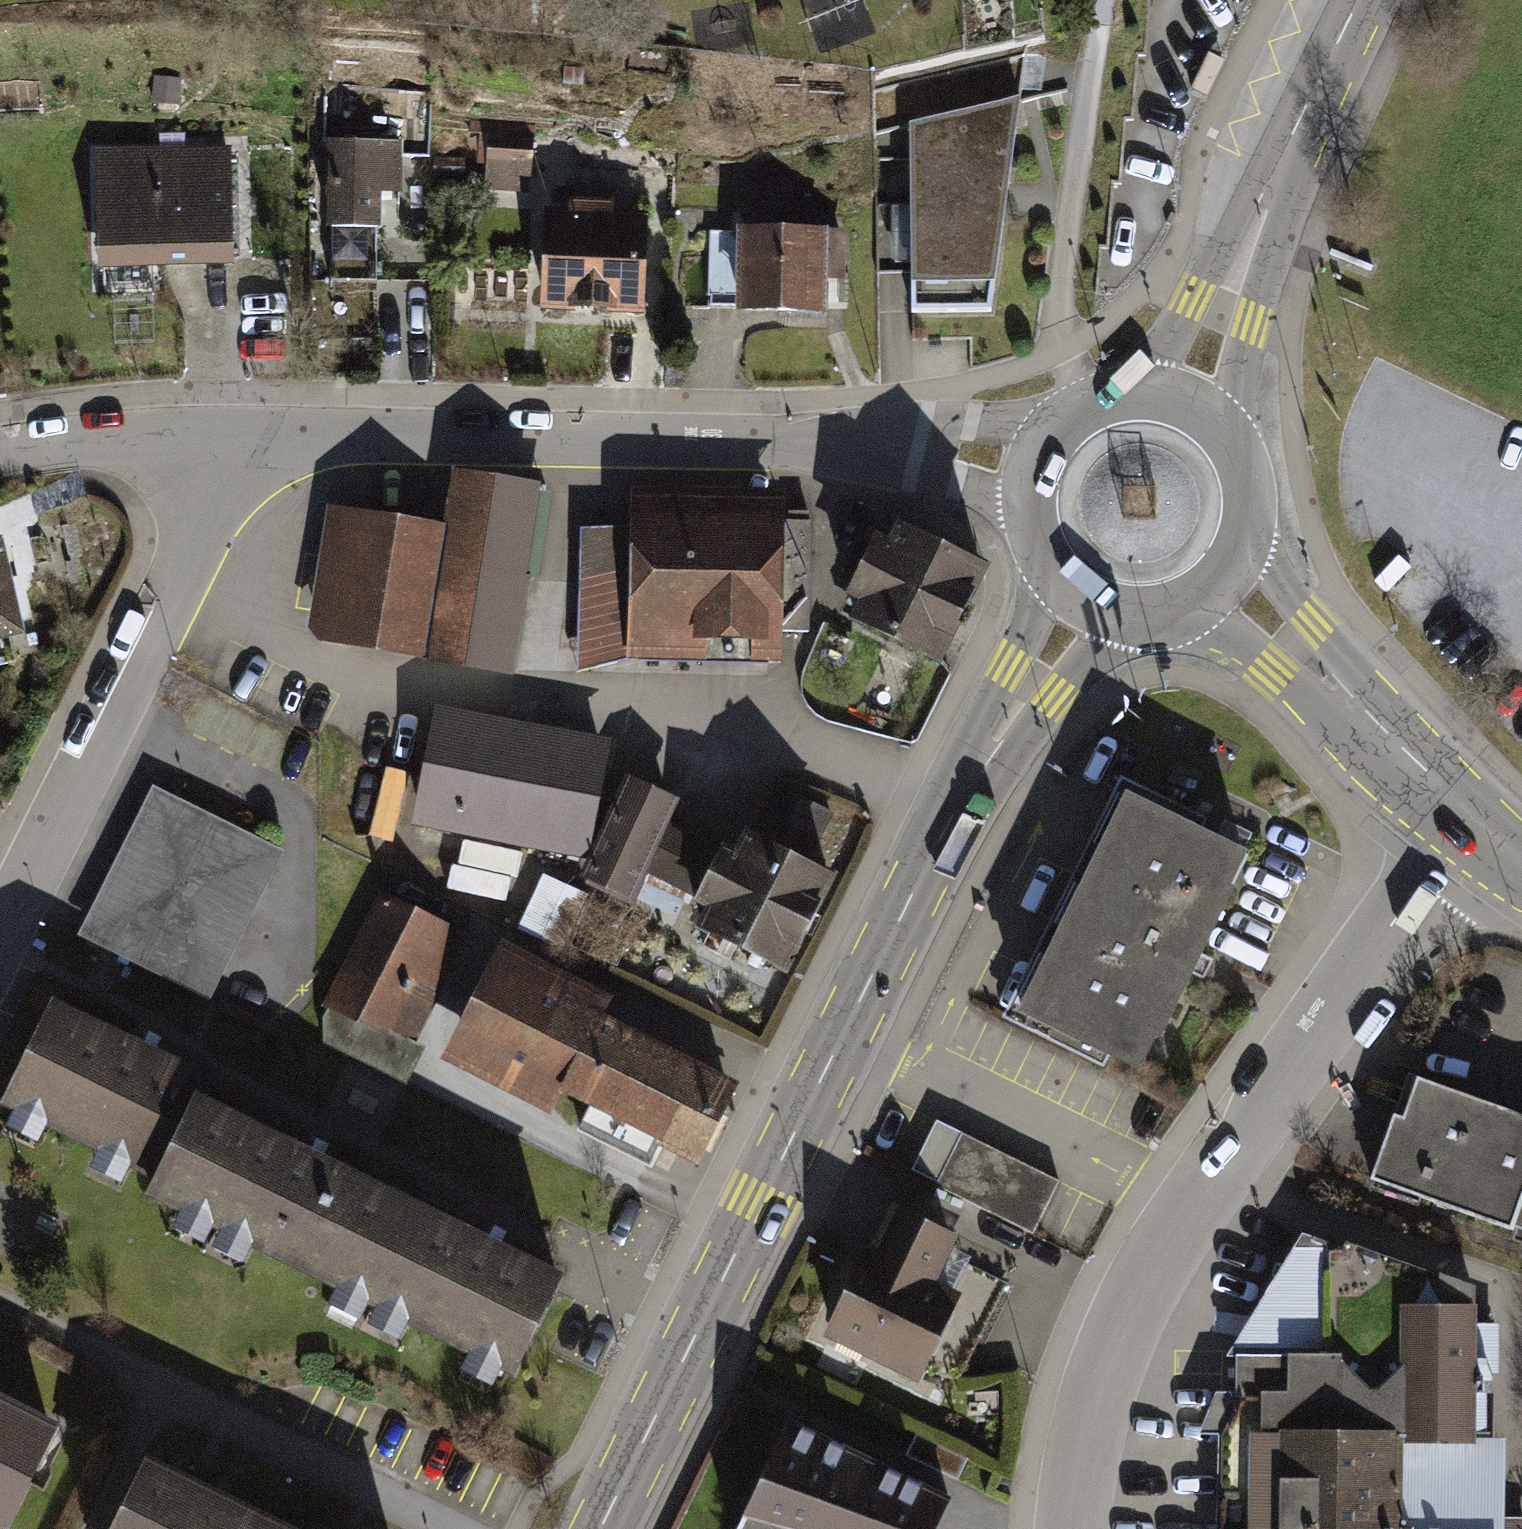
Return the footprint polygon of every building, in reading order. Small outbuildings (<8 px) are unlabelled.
[(912,125),(916,312),(992,311),(1020,101),(912,125)] [(538,145),(492,144),(490,199),(535,201),(538,145)] [(409,153),(331,153),(331,242),(389,242),(389,205),(409,205),(409,153)] [(235,155),(101,160),(106,277),(240,272),(235,155)] [(578,226),(554,225),(552,323),(653,326),(656,226),(627,225),(628,213),(578,211),(578,226)] [(838,243),(748,243),(748,326),(838,326),(838,243)] [(447,519),(328,500),(307,632),(515,664),(544,478),(455,465),(447,519)] [(580,665),(630,651),(777,655),(782,486),(632,482),(631,522),(579,521),(580,665)] [(982,568),(892,524),(850,610),(940,654),(982,568)] [(17,624),(0,539),(0,627),(17,624)] [(606,738),(436,706),(414,821),(585,852),(606,738)] [(629,773),(580,868),(633,895),(678,797),(629,773)] [(152,787),(82,930),(209,992),(279,849),(152,787)] [(1057,955),(1025,1024),(1149,1083),(1253,863),(1129,804),(1094,878),(1057,955)] [(721,835),(694,892),(708,899),(698,920),(789,964),(837,865),(742,820),(733,840),(721,835)] [(547,930),(569,882),(547,872),(525,920),(547,930)] [(377,887),(323,996),(416,1042),(443,988),(434,984),(462,929),(377,887)] [(501,938),(444,1052),(545,1104),(556,1083),(696,1153),(733,1079),(602,1012),(611,993),(501,938)] [(157,1178),(199,1094),(207,1077),(49,998),(0,1096),(0,1102),(11,1107),(4,1122),(35,1138),(44,1122),(93,1147),(86,1159),(120,1176),(127,1163),(157,1178)] [(326,1014),(318,1040),(386,1061),(394,1035),(326,1014)] [(1380,1197),(1521,1243),(1521,1127),(1416,1091),(1380,1197)] [(310,1272),(359,1174),(199,1094),(157,1178),(148,1194),(183,1212),(176,1226),(204,1239),(210,1227),(225,1234),(217,1250),(244,1263),(254,1244),(310,1272)] [(936,1189),(1033,1237),(1059,1185),(960,1138),(936,1189)] [(359,1174),(310,1272),(340,1287),(331,1305),(358,1319),(365,1304),(378,1310),(370,1325),(398,1339),(407,1322),(471,1354),(463,1369),(494,1385),(503,1368),(515,1375),(565,1276),(359,1174)] [(894,1216),(840,1337),(957,1389),(1005,1282),(968,1266),(956,1292),(934,1282),(952,1242),(894,1216)] [(1229,1522),(1406,1528),(1501,1528),(1504,1445),(1472,1444),(1472,1290),(1326,1245),(1323,1359),(1236,1355),(1229,1522)] [(9,1528),(51,1441),(0,1417),(0,1525),(9,1528)] [(738,1528),(932,1528),(944,1502),(782,1428),(738,1528)] [(269,1521),(143,1460),(110,1528),(265,1528),(269,1521)] [(269,1521),(265,1528),(287,1528),(269,1521)]
